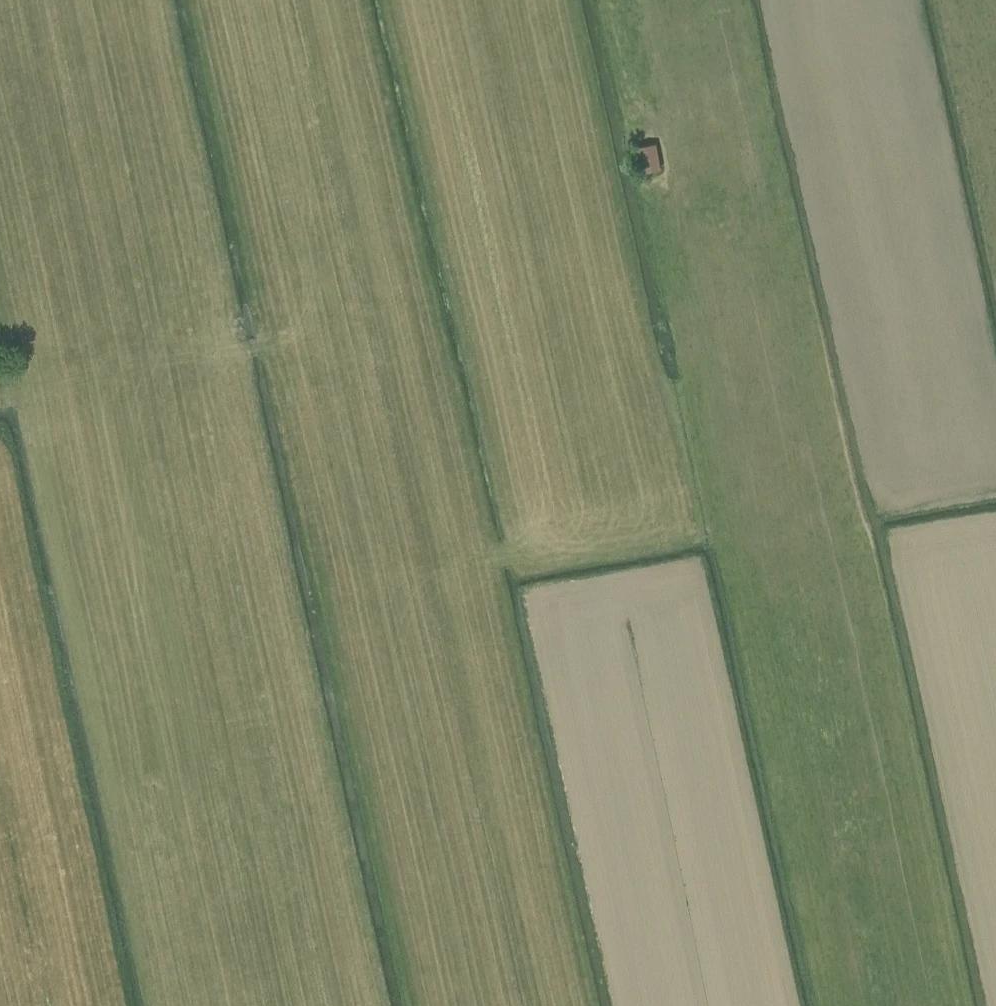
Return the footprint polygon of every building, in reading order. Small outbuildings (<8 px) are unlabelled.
[(639,174),(662,169),(656,143),(634,148),(639,174)]
